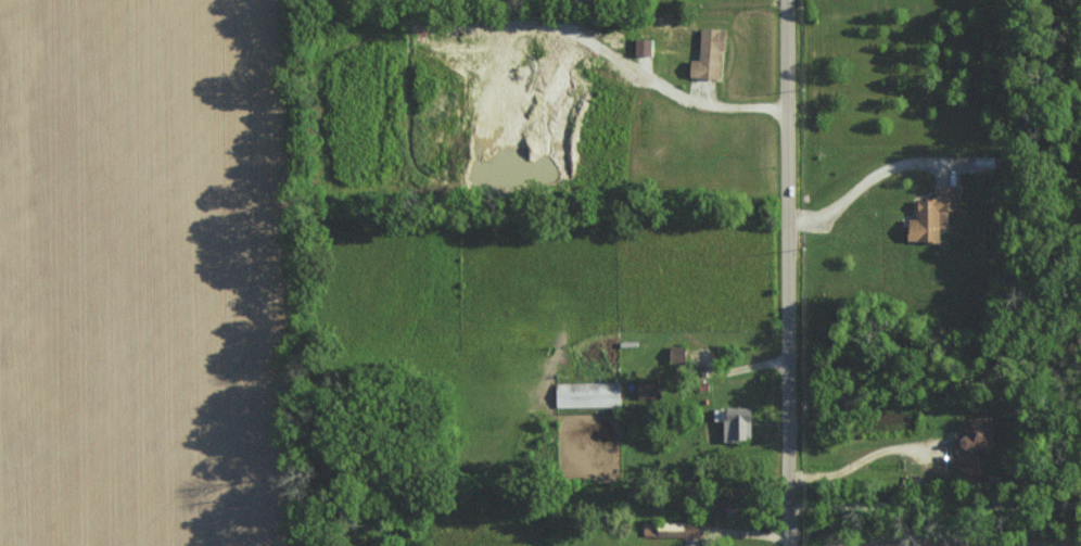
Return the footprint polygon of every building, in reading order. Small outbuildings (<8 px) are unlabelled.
[(692,78),(721,79),(722,52),(728,52),(729,29),(702,28),(701,60),(693,60),(692,78)] [(654,39),(636,39),(636,55),(654,55),(654,39)] [(935,241),(935,227),(946,227),(946,210),(956,210),(956,187),(931,187),(931,199),(912,199),(912,219),(903,219),(903,242),(935,241)] [(671,363),(689,363),(688,346),(671,346),(671,363)] [(558,407),(622,406),(622,382),(558,383),(558,407)] [(636,397),(661,398),(661,383),(637,382),(636,397)] [(749,440),(749,408),(716,408),(716,420),(724,420),(724,441),(749,440)] [(958,482),(978,480),(977,452),(992,451),(990,416),(959,418),(960,432),(949,433),(949,450),(956,450),(958,482)] [(702,537),(702,522),(660,521),(659,537),(702,537)]
